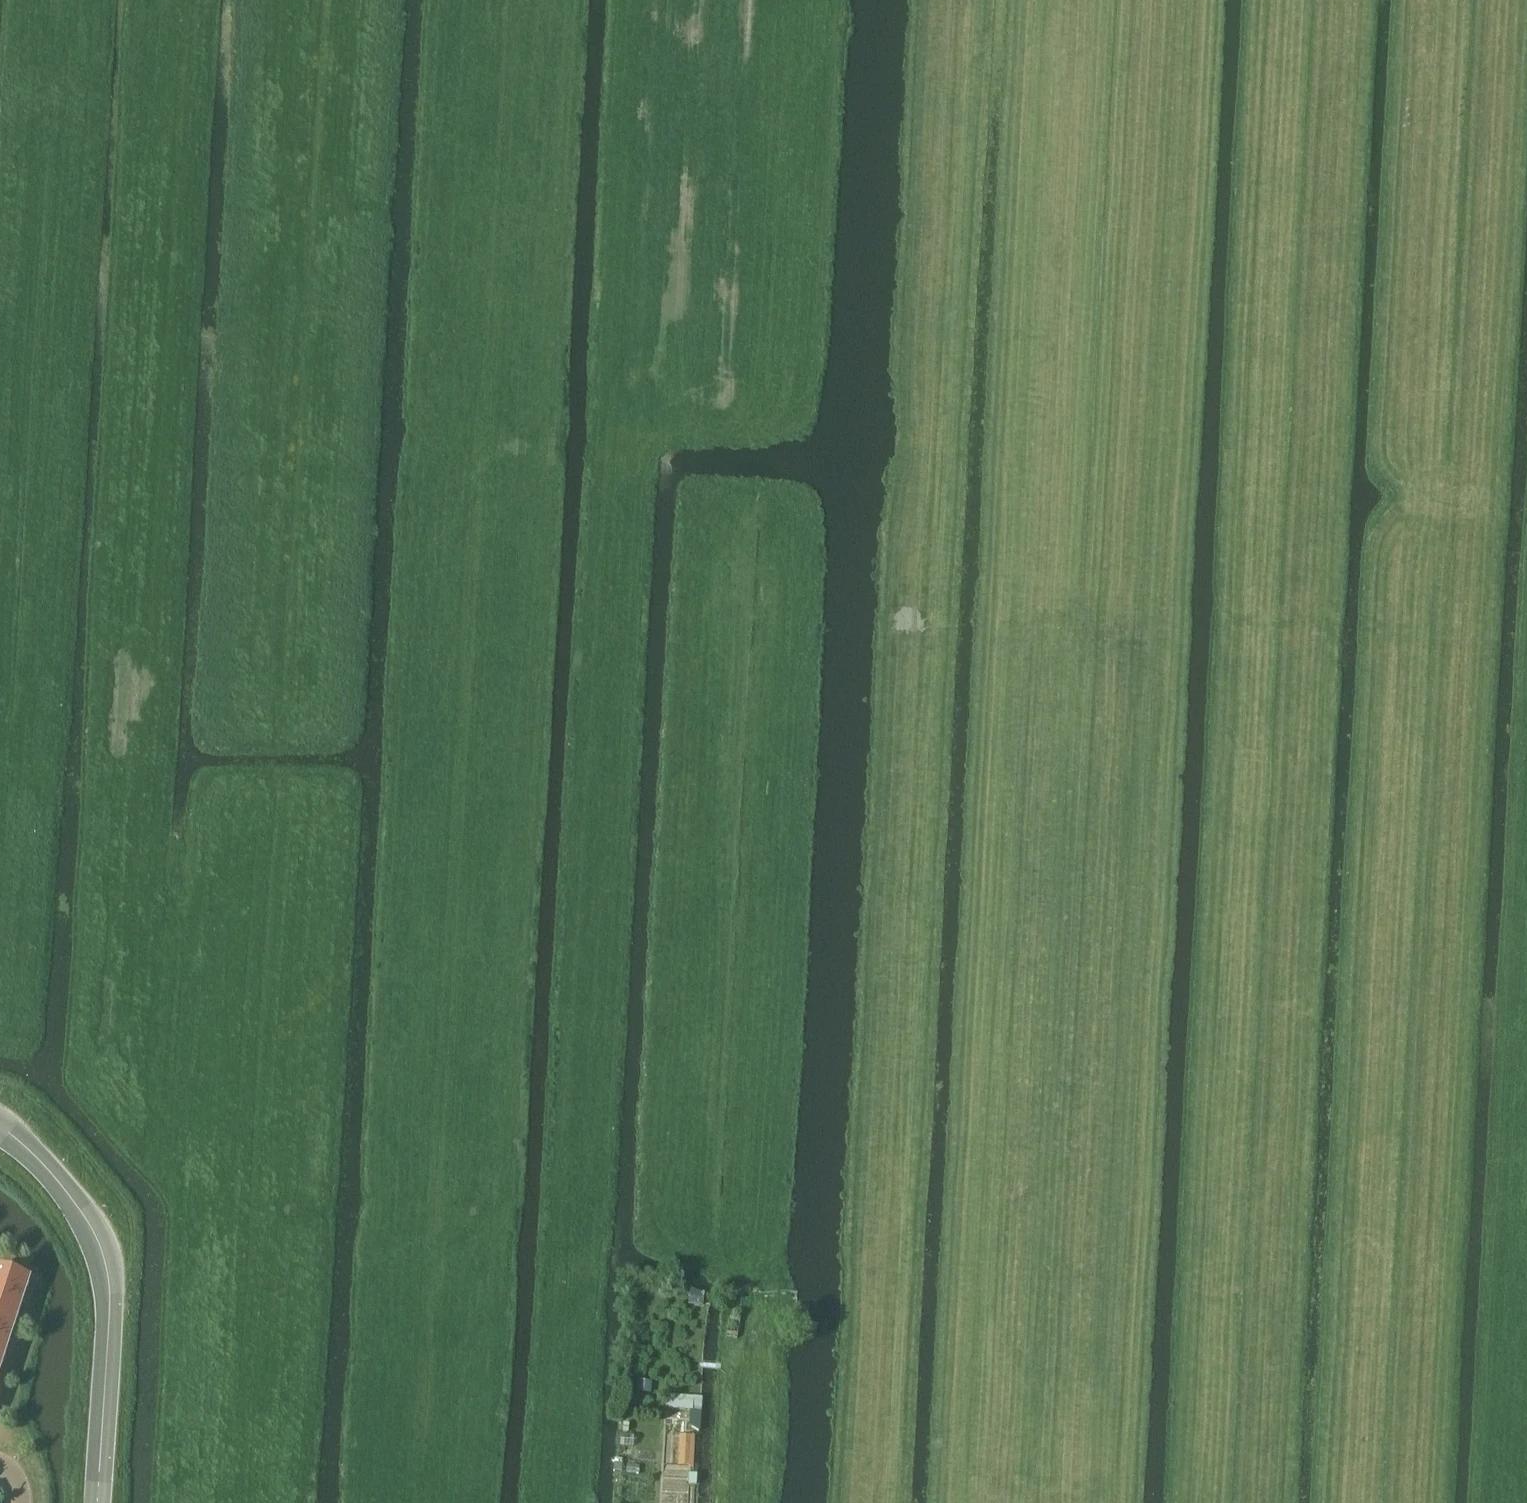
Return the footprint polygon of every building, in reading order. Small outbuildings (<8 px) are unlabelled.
[(24,1300),(30,1280),(0,1270),(0,1293),(24,1300)] [(17,1321),(24,1300),(0,1293),(0,1315),(17,1321)] [(11,1339),(17,1321),(0,1315),(0,1336),(11,1339)] [(4,1360),(11,1339),(0,1336),(0,1359),(4,1360)] [(688,1426),(699,1432),(700,1432),(702,1397),(666,1396),(664,1410),(689,1411),(688,1426)]
